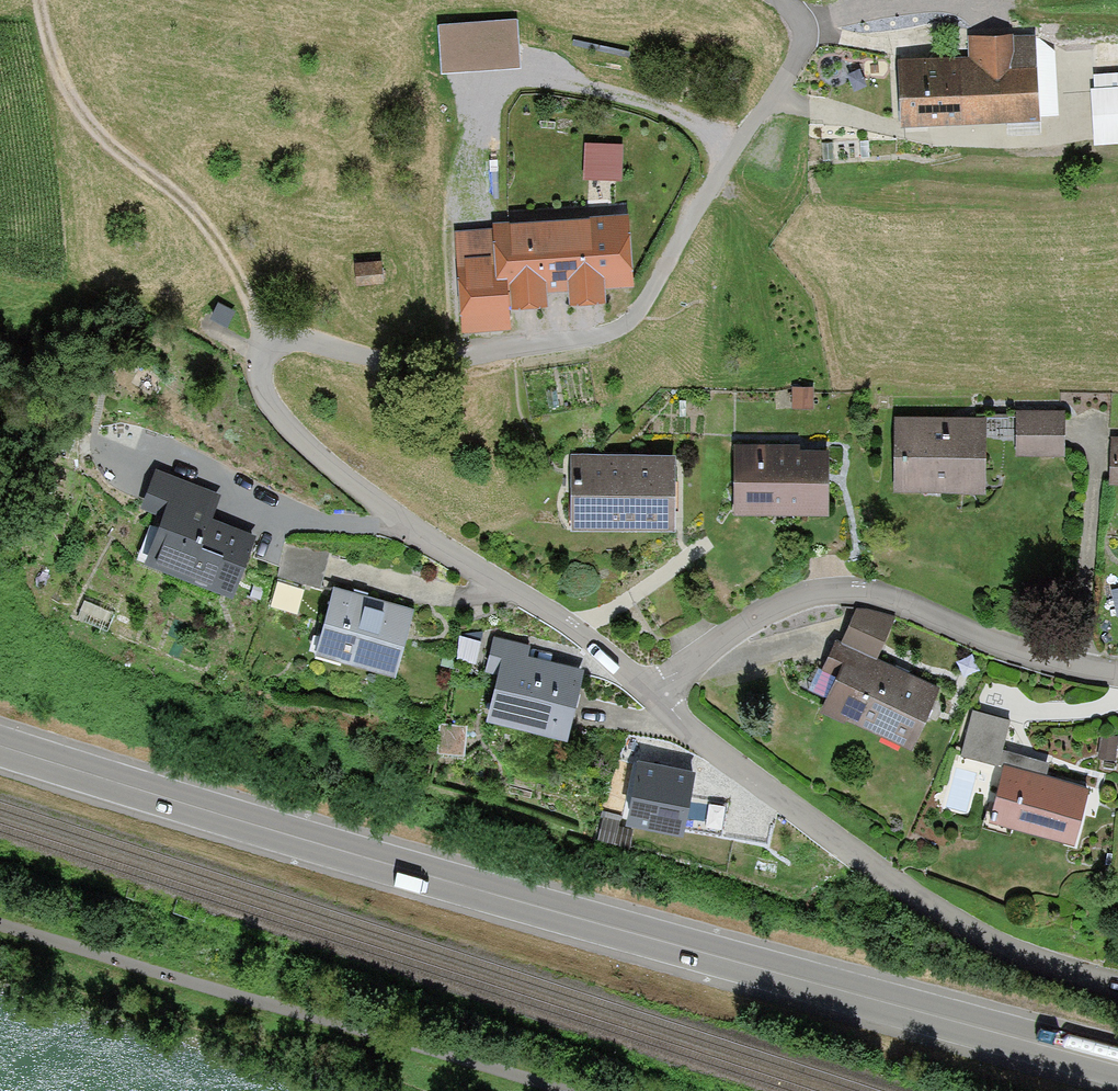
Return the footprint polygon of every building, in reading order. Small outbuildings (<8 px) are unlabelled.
[(966,68),(895,70),(897,127),(1041,123),(1041,117),(1053,117),(1053,88),(1037,88),(1037,70),(1010,71),(1009,39),(965,41),(966,68)] [(1090,91),(1094,151),(1117,149),(1117,89),(1090,91)] [(590,149),(589,188),(629,189),(630,149),(590,149)] [(495,270),(455,271),(456,325),(622,321),(621,266),(570,267),(569,224),(493,227),(495,270)] [(378,267),(348,269),(350,291),(380,289),(378,267)] [(810,391),(791,391),(790,412),(809,412),(810,391)] [(1061,414),(1013,413),(1012,455),(1060,456),(1061,414)] [(985,420),(892,417),(890,493),(983,496),(985,420)] [(1111,441),(1109,491),(1117,491),(1117,441),(1111,441)] [(796,446),(728,445),(727,518),(828,520),(829,456),(796,455),(796,446)] [(674,464),(564,461),(561,533),(672,536),(674,464)] [(217,499),(154,472),(139,506),(161,516),(138,570),(227,608),(255,543),(207,522),(217,499)] [(324,560),(282,545),(264,598),(289,607),(297,585),(313,590),(324,560)] [(413,612),(330,588),(309,660),(392,684),(413,612)] [(897,626),(860,611),(844,648),(880,665),(897,626)] [(525,649),(491,640),(482,676),(495,680),(483,728),(562,748),(580,674),(522,659),(525,649)] [(880,665),(844,648),(835,644),(819,679),(836,687),(822,716),(913,758),(943,695),(880,665)] [(483,671),(486,648),(466,645),(463,668),(483,671)] [(1011,729),(971,718),(959,761),(1002,773),(986,829),(1075,855),(1092,797),(1047,784),(1051,770),(1003,756),(1011,729)] [(1114,736),(1095,736),(1094,763),(1113,763),(1114,736)] [(691,775),(641,765),(632,814),(682,823),(691,775)]
